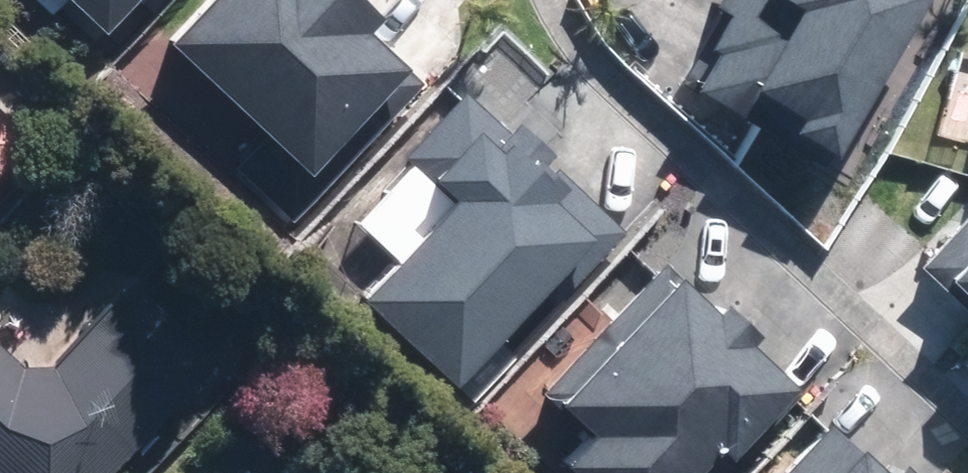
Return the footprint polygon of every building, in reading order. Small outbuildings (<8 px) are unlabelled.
[(91,37),(122,0),(49,0),(91,37)] [(413,96),(322,7),(329,0),(193,0),(150,44),(288,180),(353,114),(374,135),(413,96)] [(909,0),(743,0),(764,12),(717,92),(764,119),(754,137),(809,169),(909,0)] [(487,135),(446,97),(385,164),(408,184),(404,189),(425,208),(340,301),(443,394),(528,301),(542,313),(614,234),(496,126),(487,135)] [(33,143),(0,112),(0,178),(33,143)] [(908,271),(947,307),(943,312),(967,335),(967,201),(908,271)] [(649,265),(522,401),(564,440),(537,469),(541,472),(699,472),(777,389),(729,344),(735,337),(693,298),(689,303),(649,265)] [(219,362),(135,283),(56,366),(25,367),(0,344),(0,472),(116,472),(219,362)] [(809,433),(772,472),(852,472),(809,433)]
